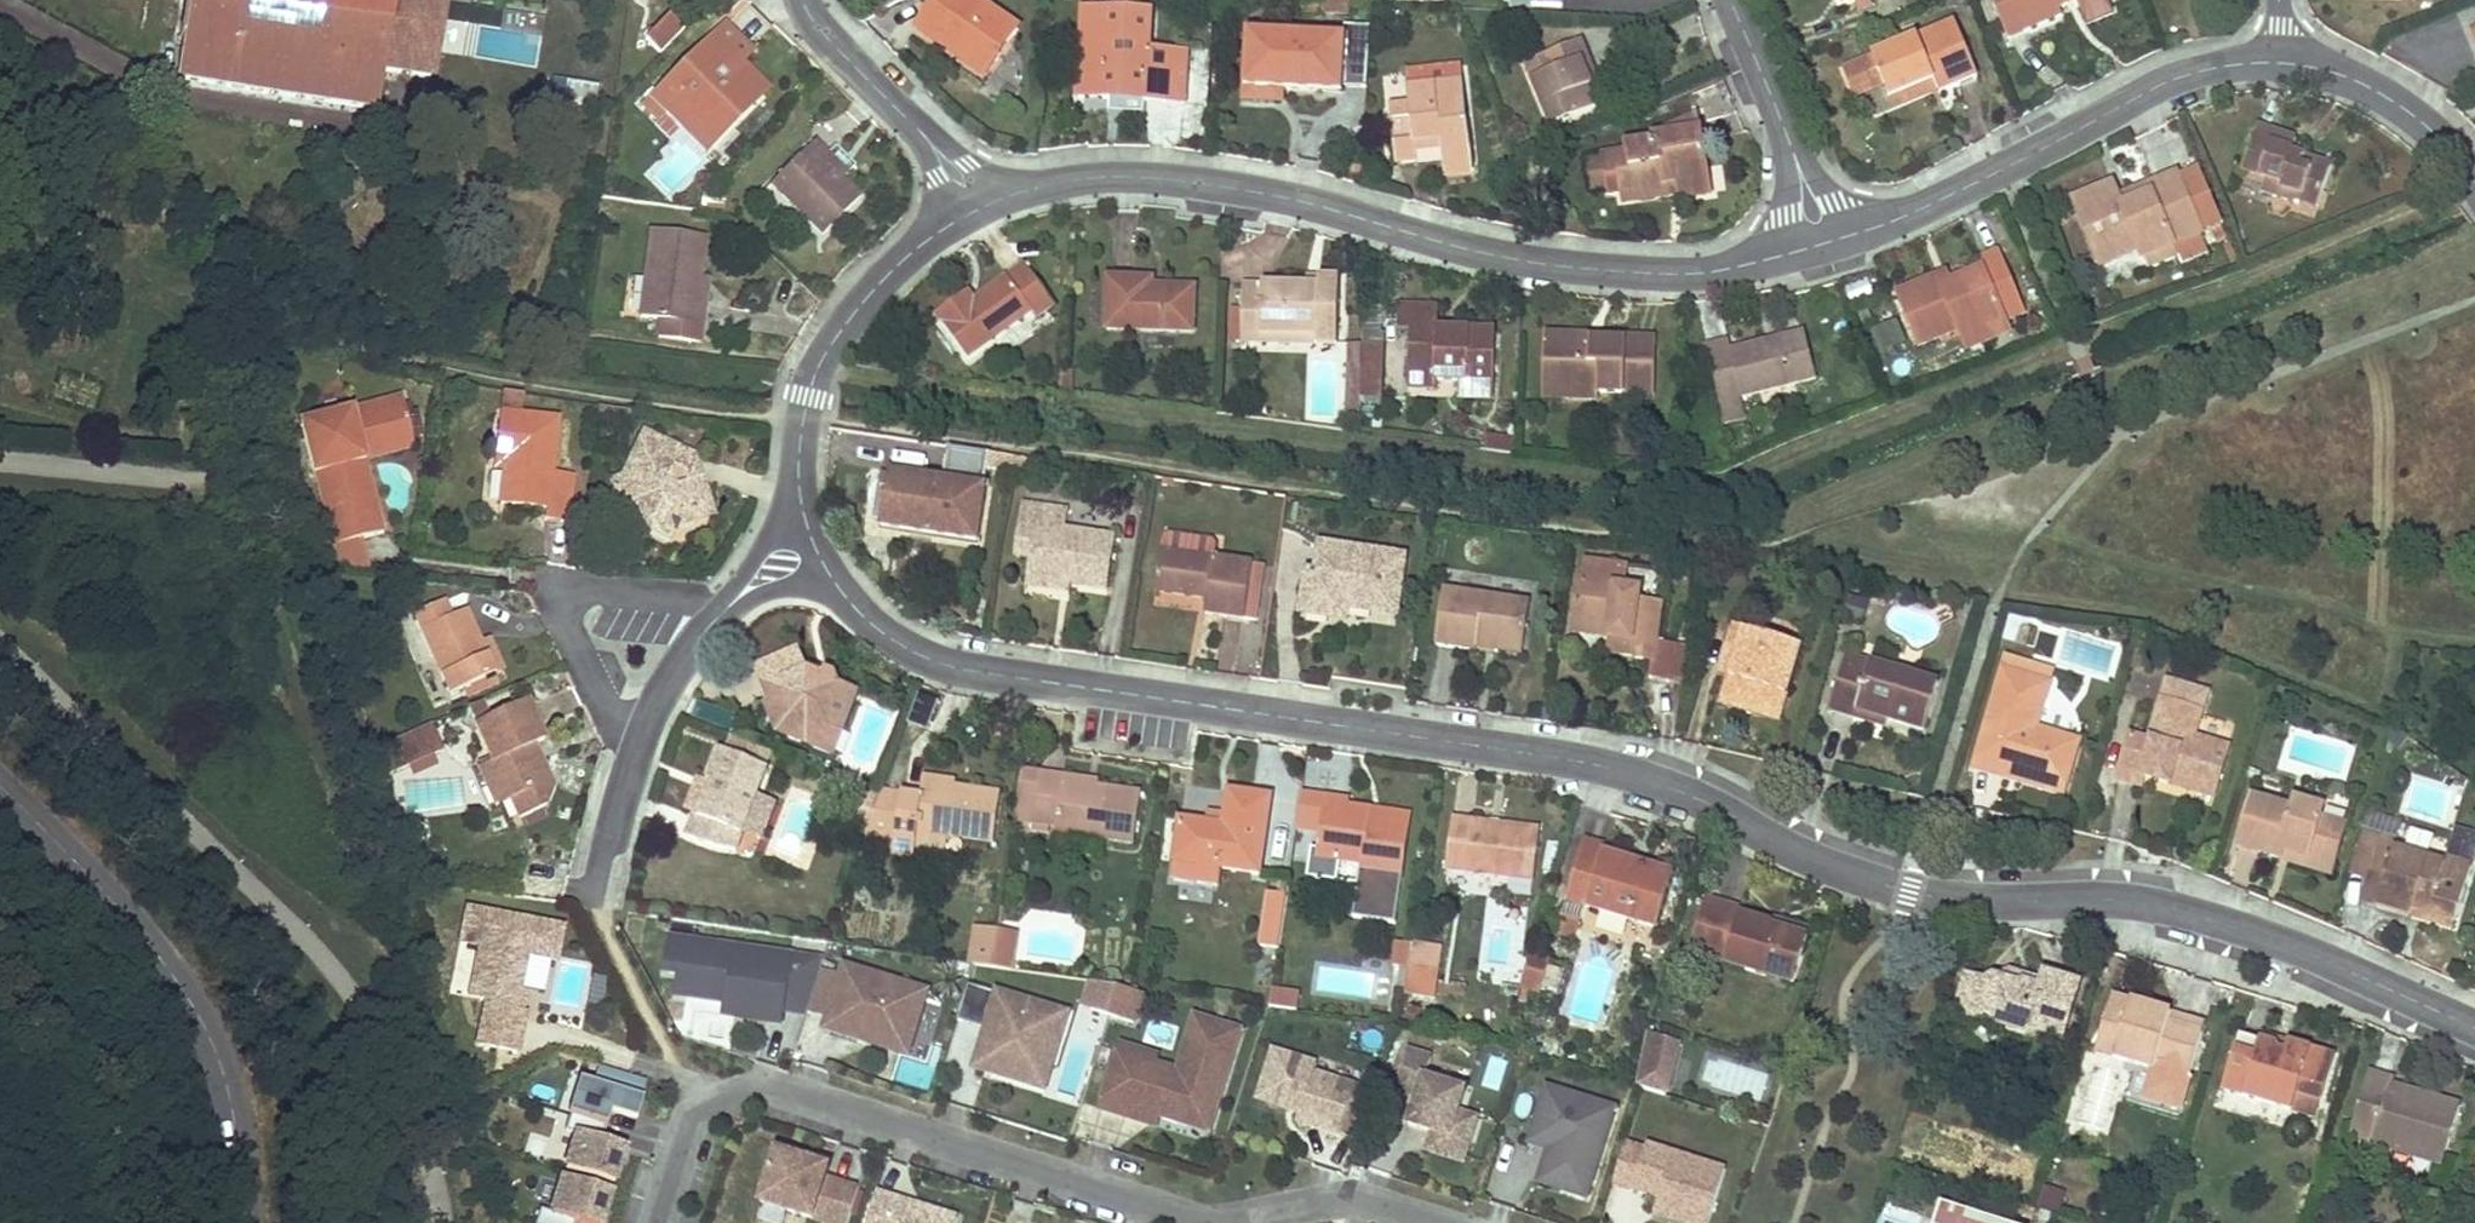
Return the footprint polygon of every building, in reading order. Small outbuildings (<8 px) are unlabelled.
[(396,77),(397,72),(456,82),(461,53),(437,49),(446,0),(186,0),(180,35),(187,36),(180,77),(373,108),(377,80),(395,83),(396,77)] [(944,46),(948,40),(970,55),(975,49),(989,58),(1001,42),(1006,45),(1018,29),(976,0),(937,0),(917,27),(944,46)] [(1322,10),(1349,12),(1349,1),(1340,0),(1322,0),(1322,10)] [(2007,40),(2062,15),(2060,9),(2069,5),(2067,0),(1991,0),(2007,40)] [(1146,95),(1146,98),(1146,100),(1183,102),(1186,53),(1148,50),(1151,12),(1082,8),(1076,96),(1107,98),(1108,90),(1121,90),(1121,93),(1146,95)] [(646,39),(661,54),(685,31),(670,15),(646,39)] [(1933,79),(1935,84),(1936,88),(1937,91),(1977,76),(1954,22),(1872,56),(1888,98),(1933,79)] [(657,93),(672,109),(709,146),(762,95),(737,69),(744,63),(753,54),(726,26),(657,93)] [(1366,88),(1369,28),(1343,26),(1343,37),(1246,32),(1243,101),(1282,103),(1282,89),(1342,92),(1342,87),(1366,88)] [(1580,38),(1524,62),(1552,127),(1599,106),(1589,83),(1579,60),(1588,56),(1580,38)] [(944,46),(985,74),(1006,45),(1001,42),(989,58),(975,49),(970,55),(948,40),(944,46)] [(1579,60),(1589,83),(1598,80),(1588,56),(1579,60)] [(762,95),(769,89),(744,63),(737,69),(762,95)] [(1460,64),(1403,73),(1405,88),(1463,80),(1460,64)] [(549,95),(572,98),(595,102),(598,84),(551,78),(549,95)] [(1933,79),(1888,98),(1892,106),(1936,88),(1935,84),(1933,79)] [(1432,138),(1435,137),(1439,137),(1442,165),(1472,161),(1467,119),(1459,120),(1458,106),(1466,105),(1463,80),(1405,88),(1407,103),(1388,105),(1395,163),(1416,161),(1414,149),(1432,146),(1432,138)] [(644,106),(660,122),(672,109),(657,93),(644,106)] [(1467,119),(1466,105),(1458,106),(1459,120),(1467,119)] [(1653,136),(1700,129),(1697,112),(1652,133),(1653,136)] [(2256,126),(2248,148),(2241,170),(2264,178),(2260,191),(2292,202),(2294,198),(2317,206),(2330,166),(2303,156),(2297,154),(2295,159),(2288,156),(2291,146),(2294,139),(2256,126)] [(1680,195),(1681,196),(1681,197),(1711,194),(1700,129),(1653,136),(1650,136),(1650,142),(1625,145),(1626,151),(1601,155),(1607,189),(1611,193),(1621,191),(1621,196),(1665,189),(1665,187),(1679,185),(1680,195)] [(841,179),(822,160),(827,155),(815,141),(771,186),(820,236),(860,199),(841,179)] [(2295,159),(2297,154),(2303,156),(2304,150),(2291,146),(2288,156),(2295,159)] [(841,179),(845,175),(827,155),(822,160),(841,179)] [(1472,161),(1442,165),(1443,174),(1473,171),(1472,161)] [(2199,165),(2176,174),(2200,234),(2224,224),(2199,165)] [(2176,174),(2151,183),(2126,193),(2130,202),(2121,206),(2117,196),(2112,184),(2072,199),(2099,265),(2138,249),(2141,258),(2173,245),(2200,234),(2176,174)] [(1622,202),(1680,195),(1679,185),(1665,187),(1665,189),(1621,196),(1622,202)] [(2126,193),(2117,196),(2121,206),(2130,202),(2126,193)] [(701,326),(702,315),(704,304),(694,303),(697,282),(697,276),(703,236),(653,229),(641,318),(701,326)] [(2176,255),(2173,245),(2141,258),(2145,267),(2176,255)] [(2023,312),(2011,281),(1998,250),(1979,258),(1983,267),(1949,280),(1934,286),(1930,278),(1895,294),(1915,345),(1955,329),(1959,338),(1961,337),(2005,319),(2023,312)] [(1055,305),(1040,285),(1026,265),(974,302),(964,309),(956,299),(935,314),(967,359),(1032,312),(1036,319),(1055,305)] [(1930,278),(1934,286),(1949,280),(1946,271),(1930,278)] [(627,276),(627,310),(640,311),(640,277),(627,276)] [(707,277),(697,276),(697,282),(694,303),(704,304),(707,277)] [(1193,331),(1194,310),(1195,289),(1151,287),(1152,279),(1109,278),(1106,328),(1193,331)] [(1318,278),(1318,283),(1318,288),(1307,288),(1241,286),(1240,331),(1314,334),(1313,344),(1337,345),(1339,278),(1318,278)] [(1318,283),(1318,278),(1307,278),(1307,288),(1318,288),(1318,283)] [(956,299),(964,309),(974,302),(968,292),(956,299)] [(1409,330),(1408,373),(1434,374),(1434,378),(1459,379),(1458,395),(1492,397),(1495,332),(1436,330),(1436,319),(1437,308),(1398,307),(1397,330),(1409,330)] [(2005,319),(1961,337),(1965,348),(2010,330),(2005,319)] [(1897,321),(1872,326),(1877,349),(1902,344),(1897,321)] [(1704,345),(1711,373),(1719,401),(1738,396),(1815,376),(1803,330),(1730,349),(1728,340),(1704,345)] [(1240,341),(1313,344),(1314,334),(1240,331),(1240,341)] [(1543,334),(1542,385),(1596,385),(1596,391),(1653,392),(1655,355),(1624,355),(1625,341),(1591,341),(1591,335),(1543,334)] [(1624,355),(1655,355),(1656,336),(1625,336),(1625,341),(1624,355)] [(1385,344),(1362,343),(1362,345),(1361,377),(1360,395),(1383,396),(1385,344)] [(1361,377),(1362,345),(1348,345),(1347,377),(1361,377)] [(1071,371),(1061,371),(1060,391),(1071,393),(1071,371)] [(1407,385),(1434,386),(1434,378),(1434,374),(1408,373),(1407,385)] [(1596,391),(1596,385),(1542,385),(1541,398),(1596,399),(1596,391)] [(513,392),(501,390),(500,400),(512,402),(513,392)] [(372,496),(354,501),(345,465),(362,461),(360,452),(409,439),(398,396),(298,424),(310,474),(313,473),(332,545),(382,532),(372,496)] [(1738,396),(1719,401),(1724,422),(1744,417),(1738,396)] [(501,506),(524,508),(546,510),(545,520),(567,523),(573,476),(552,474),(558,421),(500,415),(495,458),(506,460),(505,473),(501,506)] [(676,521),(693,518),(710,516),(713,508),(702,478),(687,481),(683,468),(655,455),(662,439),(644,431),(624,475),(610,480),(620,507),(647,520),(650,527),(652,528),(668,516),(676,521)] [(1515,438),(1486,434),(1484,449),(1515,453),(1515,438)] [(362,461),(412,447),(409,439),(360,452),(362,461)] [(702,478),(693,453),(662,439),(655,455),(683,468),(687,481),(702,478)] [(883,495),(885,495),(887,496),(883,525),(883,528),(910,532),(911,525),(928,527),(927,535),(980,543),(987,487),(983,486),(986,467),(1008,471),(1011,456),(989,453),(941,446),(936,479),(933,479),(932,486),(918,484),(913,476),(890,473),(888,483),(887,483),(883,495)] [(1034,460),(1011,456),(1008,471),(1032,474),(1034,460)] [(506,460),(495,458),(494,472),(505,473),(506,460)] [(372,496),(362,461),(345,465),(354,501),(372,496)] [(883,525),(887,496),(885,495),(883,495),(887,483),(888,483),(889,475),(880,473),(879,482),(876,486),(872,490),(870,494),(870,499),(870,503),(871,507),(875,514),(874,524),(883,525)] [(932,486),(933,479),(913,476),(918,484),(932,486)] [(1034,530),(1032,543),(1030,555),(1027,576),(1072,583),(1108,588),(1116,538),(1064,530),(1067,511),(1021,504),(1018,528),(1034,530)] [(676,521),(668,516),(652,528),(670,533),(676,521)] [(911,525),(910,532),(927,535),(928,527),(911,525)] [(1014,553),(1030,555),(1032,543),(1034,530),(1018,528),(1014,553)] [(1216,551),(1161,542),(1160,550),(1215,558),(1216,551)] [(1307,571),(1304,591),(1301,610),(1335,615),(1336,603),(1348,605),(1396,612),(1405,555),(1320,543),(1316,572),(1307,571)] [(1160,550),(1157,569),(1154,589),(1208,598),(1206,612),(1246,618),(1253,564),(1215,558),(1160,550)] [(1593,584),(1592,594),(1591,604),(1578,602),(1574,632),(1612,638),(1622,639),(1620,656),(1653,661),(1650,679),(1669,682),(1675,646),(1657,643),(1663,607),(1640,603),(1642,591),(1624,589),(1628,567),(1588,561),(1584,583),(1593,584)] [(1072,583),(1027,576),(1026,583),(1071,590),(1072,583)] [(1592,594),(1593,584),(1584,583),(1581,583),(1578,602),(1591,604),(1592,594)] [(1435,645),(1455,647),(1475,649),(1476,641),(1523,647),(1530,602),(1443,590),(1435,645)] [(414,613),(421,627),(449,615),(442,601),(414,613)] [(1348,605),(1336,603),(1335,615),(1346,616),(1348,605)] [(449,615),(421,627),(450,695),(494,674),(480,641),(465,608),(449,615)] [(1722,703),(1738,708),(1755,713),(1760,697),(1772,692),(1786,695),(1800,646),(1732,626),(1726,647),(1737,650),(1730,678),(1722,703)] [(487,638),(480,641),(494,674),(502,670),(487,638)] [(1620,656),(1622,639),(1612,638),(1610,654),(1620,656)] [(1523,647),(1476,641),(1475,649),(1522,656),(1523,647)] [(2137,645),(2130,668),(2139,671),(2147,647),(2137,645)] [(1687,685),(1692,649),(1675,646),(1669,682),(1687,685)] [(1717,674),(1730,678),(1737,650),(1726,647),(1717,674)] [(854,703),(852,702),(849,701),(854,690),(840,685),(835,672),(826,669),(823,675),(820,684),(813,681),(806,678),(809,670),(800,648),(756,667),(770,701),(783,729),(810,739),(833,727),(844,732),(854,703)] [(1862,711),(1875,715),(1888,719),(1924,730),(1938,685),(1845,655),(1828,707),(1860,717),(1862,711)] [(2053,669),(2007,655),(2003,669),(2049,683),(2053,669)] [(2018,770),(2042,777),(2065,784),(2078,740),(2035,727),(2049,683),(2003,669),(1973,765),(2007,775),(2011,761),(2020,765),(2018,770)] [(813,681),(820,684),(823,675),(809,670),(806,678),(813,681)] [(2118,778),(2130,782),(2141,785),(2144,776),(2170,784),(2174,775),(2217,788),(2230,747),(2194,736),(2201,714),(2208,691),(2168,679),(2162,702),(2150,741),(2131,735),(2118,778)] [(859,692),(854,690),(849,701),(852,702),(854,703),(859,692)] [(1772,692),(1760,697),(1755,713),(1779,720),(1786,695),(1772,692)] [(469,706),(476,723),(490,717),(483,700),(469,706)] [(550,786),(544,773),(539,760),(529,764),(527,760),(525,756),(535,751),(532,744),(542,739),(526,701),(490,717),(476,723),(492,761),(479,767),(487,786),(500,780),(509,799),(516,818),(542,807),(550,786)] [(810,739),(783,729),(770,701),(765,703),(778,734),(834,757),(844,732),(833,727),(810,739)] [(727,735),(734,718),(700,705),(693,722),(727,735)] [(1875,715),(1862,711),(1860,717),(1886,725),(1888,719),(1875,715)] [(387,776),(440,752),(428,725),(378,748),(387,776)] [(700,816),(698,815),(696,814),(688,835),(718,846),(737,848),(744,830),(757,797),(769,767),(721,749),(709,781),(714,782),(700,816)] [(539,760),(535,751),(525,756),(527,760),(529,764),(539,760)] [(2020,765),(2011,761),(2007,775),(2062,792),(2065,784),(2042,777),(2018,770),(2020,765)] [(1033,821),(1041,771),(1023,767),(1015,818),(1033,821)] [(1041,771),(1033,821),(1048,824),(1057,826),(1056,830),(1133,842),(1142,792),(1097,785),(1066,781),(1067,774),(1041,771)] [(1097,785),(1099,780),(1067,774),(1066,781),(1097,785)] [(956,780),(924,775),(923,781),(946,785),(954,786),(956,780)] [(2174,775),(2170,784),(2214,797),(2217,788),(2174,775)] [(700,816),(714,782),(709,781),(698,777),(686,810),(696,814),(698,815),(700,816)] [(495,805),(509,799),(500,780),(487,786),(495,805)] [(917,828),(933,831),(947,833),(993,841),(1001,794),(954,786),(946,785),(923,781),(921,797),(902,794),(882,790),(881,794),(869,825),(866,831),(895,836),(916,838),(917,828)] [(869,825),(881,794),(863,787),(851,819),(869,825)] [(1181,820),(1178,840),(1175,860),(1221,866),(1260,872),(1271,797),(1230,791),(1225,826),(1181,820)] [(1362,862),(1354,916),(1396,922),(1411,821),(1372,815),(1373,808),(1348,804),(1349,800),(1326,796),(1319,855),(1362,862)] [(758,836),(772,803),(757,797),(744,830),(758,836)] [(2345,826),(2332,822),(2319,818),(2322,807),(2295,798),(2291,810),(2253,798),(2238,846),(2285,860),(2287,853),(2333,867),(2345,826)] [(1411,821),(1412,814),(1373,808),(1372,815),(1411,821)] [(2370,830),(2397,835),(2399,820),(2373,815),(2370,830)] [(1446,869),(1489,875),(1532,882),(1540,832),(1453,819),(1446,869)] [(1047,831),(1048,824),(1033,821),(1031,828),(1047,831)] [(2447,850),(2473,859),(2474,852),(2474,831),(2455,825),(2447,850)] [(933,831),(917,828),(916,838),(946,843),(947,833),(933,831)] [(2366,877),(2361,895),(2377,900),(2376,904),(2412,915),(2414,907),(2455,920),(2470,867),(2446,860),(2444,866),(2395,851),(2397,843),(2361,832),(2349,872),(2366,877)] [(916,838),(895,836),(893,854),(913,856),(916,838)] [(1572,883),(1582,886),(1591,889),(1586,907),(1659,930),(1675,876),(1605,854),(1607,847),(1585,840),(1572,883)] [(2287,853),(2285,860),(2330,874),(2333,867),(2287,853)] [(1221,866),(1175,860),(1172,880),(1219,886),(1221,866)] [(1567,901),(1586,907),(1591,889),(1582,886),(1572,883),(1567,901)] [(1286,893),(1268,890),(1260,945),(1278,948),(1286,893)] [(2361,895),(2359,899),(2376,904),(2377,900),(2361,895)] [(1797,985),(1810,941),(1773,929),(1774,926),(1742,916),(1743,914),(1744,911),(1707,900),(1695,937),(1730,948),(1726,963),(1797,985)] [(2412,915),(2453,928),(2455,920),(2414,907),(2412,915)] [(556,962),(563,929),(467,910),(460,943),(480,947),(470,998),(487,1001),(478,1045),(518,1053),(526,1017),(515,1014),(527,957),(537,958),(556,962)] [(1560,916),(1555,934),(1574,940),(1579,922),(1560,916)] [(1813,932),(1776,920),(1774,926),(1773,929),(1810,941),(1813,932)] [(993,967),(998,931),(979,928),(974,964),(975,964),(993,967)] [(1011,970),(1017,934),(998,931),(993,967),(1011,970)] [(1690,953),(1726,963),(1730,948),(1695,937),(1690,953)] [(821,968),(824,960),(671,939),(666,972),(681,975),(678,997),(727,1003),(728,1003),(729,996),(773,1002),(783,1004),(782,1012),(807,1015),(808,1012),(821,968)] [(1410,968),(1413,946),(1396,943),(1392,965),(1410,968)] [(1410,968),(1439,972),(1442,949),(1413,944),(1413,946),(1410,968)] [(1552,960),(1530,953),(1519,988),(1541,995),(1552,960)] [(537,958),(527,957),(515,1014),(526,1017),(537,958)] [(911,1047),(929,991),(844,963),(840,974),(821,968),(808,1012),(827,1018),(823,1029),(862,1041),(865,1032),(911,1047)] [(1434,998),(1439,972),(1410,968),(1405,993),(1434,998)] [(2042,983),(2010,973),(1994,980),(2020,988),(2024,985),(2040,990),(2042,983)] [(1967,978),(1962,996),(1956,1015),(1977,1021),(1983,1017),(1997,1021),(2001,1028),(2022,1034),(2030,1031),(2062,1040),(2079,986),(2044,975),(2042,983),(2040,990),(2024,985),(2020,988),(1994,980),(1986,983),(1967,978)] [(604,992),(607,981),(593,978),(591,990),(604,992)] [(1086,1008),(1110,1016),(1120,986),(1094,982),(1086,1008)] [(969,984),(957,1020),(987,1030),(982,1046),(988,1048),(985,1058),(979,1056),(975,1068),(1023,1083),(1031,1060),(1052,1067),(1068,1016),(969,984)] [(1110,1016),(1134,1024),(1144,994),(1120,986),(1110,1016)] [(1296,1011),(1299,990),(1270,986),(1267,1007),(1296,1011)] [(601,1011),(604,992),(591,990),(588,1008),(601,1011)] [(782,1012),(783,1004),(773,1002),(729,996),(728,1003),(727,1003),(725,1016),(779,1023),(782,1012)] [(2184,1032),(2167,1026),(2170,1016),(2113,999),(2095,1053),(2188,1081),(2201,1037),(2184,1032)] [(2184,1032),(2201,1037),(2207,1019),(2173,1008),(2170,1016),(2167,1026),(2184,1032)] [(1118,1052),(1100,1108),(1132,1118),(1135,1109),(1148,1113),(1160,1117),(1187,1126),(1195,1102),(1218,1108),(1242,1032),(1195,1016),(1177,1072),(1156,1065),(1118,1052)] [(2285,1057),(2289,1046),(2290,1040),(2265,1032),(2261,1044),(2276,1048),(2278,1055),(2285,1057)] [(2334,1060),(2311,1053),(2289,1046),(2285,1057),(2278,1055),(2276,1048),(2261,1044),(2240,1037),(2223,1091),(2291,1113),(2296,1097),(2319,1104),(2334,1060)] [(1659,1094),(1674,1047),(1645,1039),(1631,1085),(1643,1089),(1659,1094)] [(1121,1044),(1118,1052),(1156,1065),(1159,1055),(1121,1044)] [(988,1048),(982,1046),(979,1056),(985,1058),(988,1048)] [(1360,1138),(1375,1093),(1314,1073),(1317,1065),(1274,1051),(1258,1100),(1292,1110),(1300,1113),(1297,1123),(1340,1136),(1341,1133),(1360,1138)] [(1409,1126),(1432,1133),(1446,1138),(1469,1145),(1477,1119),(1459,1113),(1466,1092),(1425,1079),(1431,1059),(1407,1051),(1395,1092),(1417,1099),(1409,1126)] [(1044,1090),(1052,1067),(1031,1060),(1023,1083),(1044,1090)] [(593,1082),(641,1097),(646,1082),(630,1077),(598,1067),(593,1082)] [(2461,1106),(2418,1093),(2417,1099),(2392,1091),(2393,1085),(2395,1080),(2371,1072),(2351,1134),(2443,1164),(2461,1106)] [(637,1110),(641,1097),(593,1082),(587,1101),(576,1097),(570,1115),(607,1126),(611,1111),(635,1118),(637,1110)] [(2418,1093),(2393,1085),(2392,1091),(2417,1099),(2418,1093)] [(1546,1087),(1528,1144),(1548,1150),(1557,1153),(1555,1159),(1552,1169),(1556,1185),(1554,1189),(1587,1199),(1615,1108),(1546,1087)] [(1209,1133),(1218,1108),(1195,1102),(1187,1126),(1209,1133)] [(1135,1109),(1132,1118),(1157,1127),(1160,1117),(1148,1113),(1135,1109)] [(565,1133),(576,1136),(577,1134),(602,1141),(607,1126),(570,1115),(565,1133)] [(1426,1152),(1463,1164),(1469,1145),(1446,1138),(1432,1133),(1426,1152)] [(625,1149),(602,1141),(577,1134),(576,1136),(565,1170),(613,1185),(621,1160),(625,1149)] [(1613,1184),(1659,1198),(1663,1199),(1667,1201),(1665,1208),(1685,1214),(1687,1222),(1709,1222),(1726,1170),(1647,1145),(1646,1150),(1626,1143),(1613,1184)] [(826,1222),(848,1222),(859,1189),(825,1178),(829,1167),(810,1160),(808,1165),(803,1164),(798,1162),(799,1158),(777,1150),(761,1202),(826,1222)] [(1548,1150),(1538,1184),(1554,1189),(1556,1185),(1552,1169),(1555,1159),(1557,1153),(1548,1150)] [(576,1222),(601,1222),(602,1220),(609,1197),(562,1182),(551,1215),(576,1222)] [(2037,1207),(2059,1212),(2064,1190),(2043,1185),(2037,1207)] [(957,1219),(904,1202),(877,1193),(867,1222),(956,1222),(957,1219)] [(1659,1198),(1654,1213),(1686,1222),(1687,1222),(1685,1214),(1665,1208),(1667,1201),(1663,1199),(1659,1198)] [(1940,1206),(1934,1222),(1994,1222),(1940,1206)] [(576,1222),(551,1215),(540,1212),(536,1222),(576,1222)]
